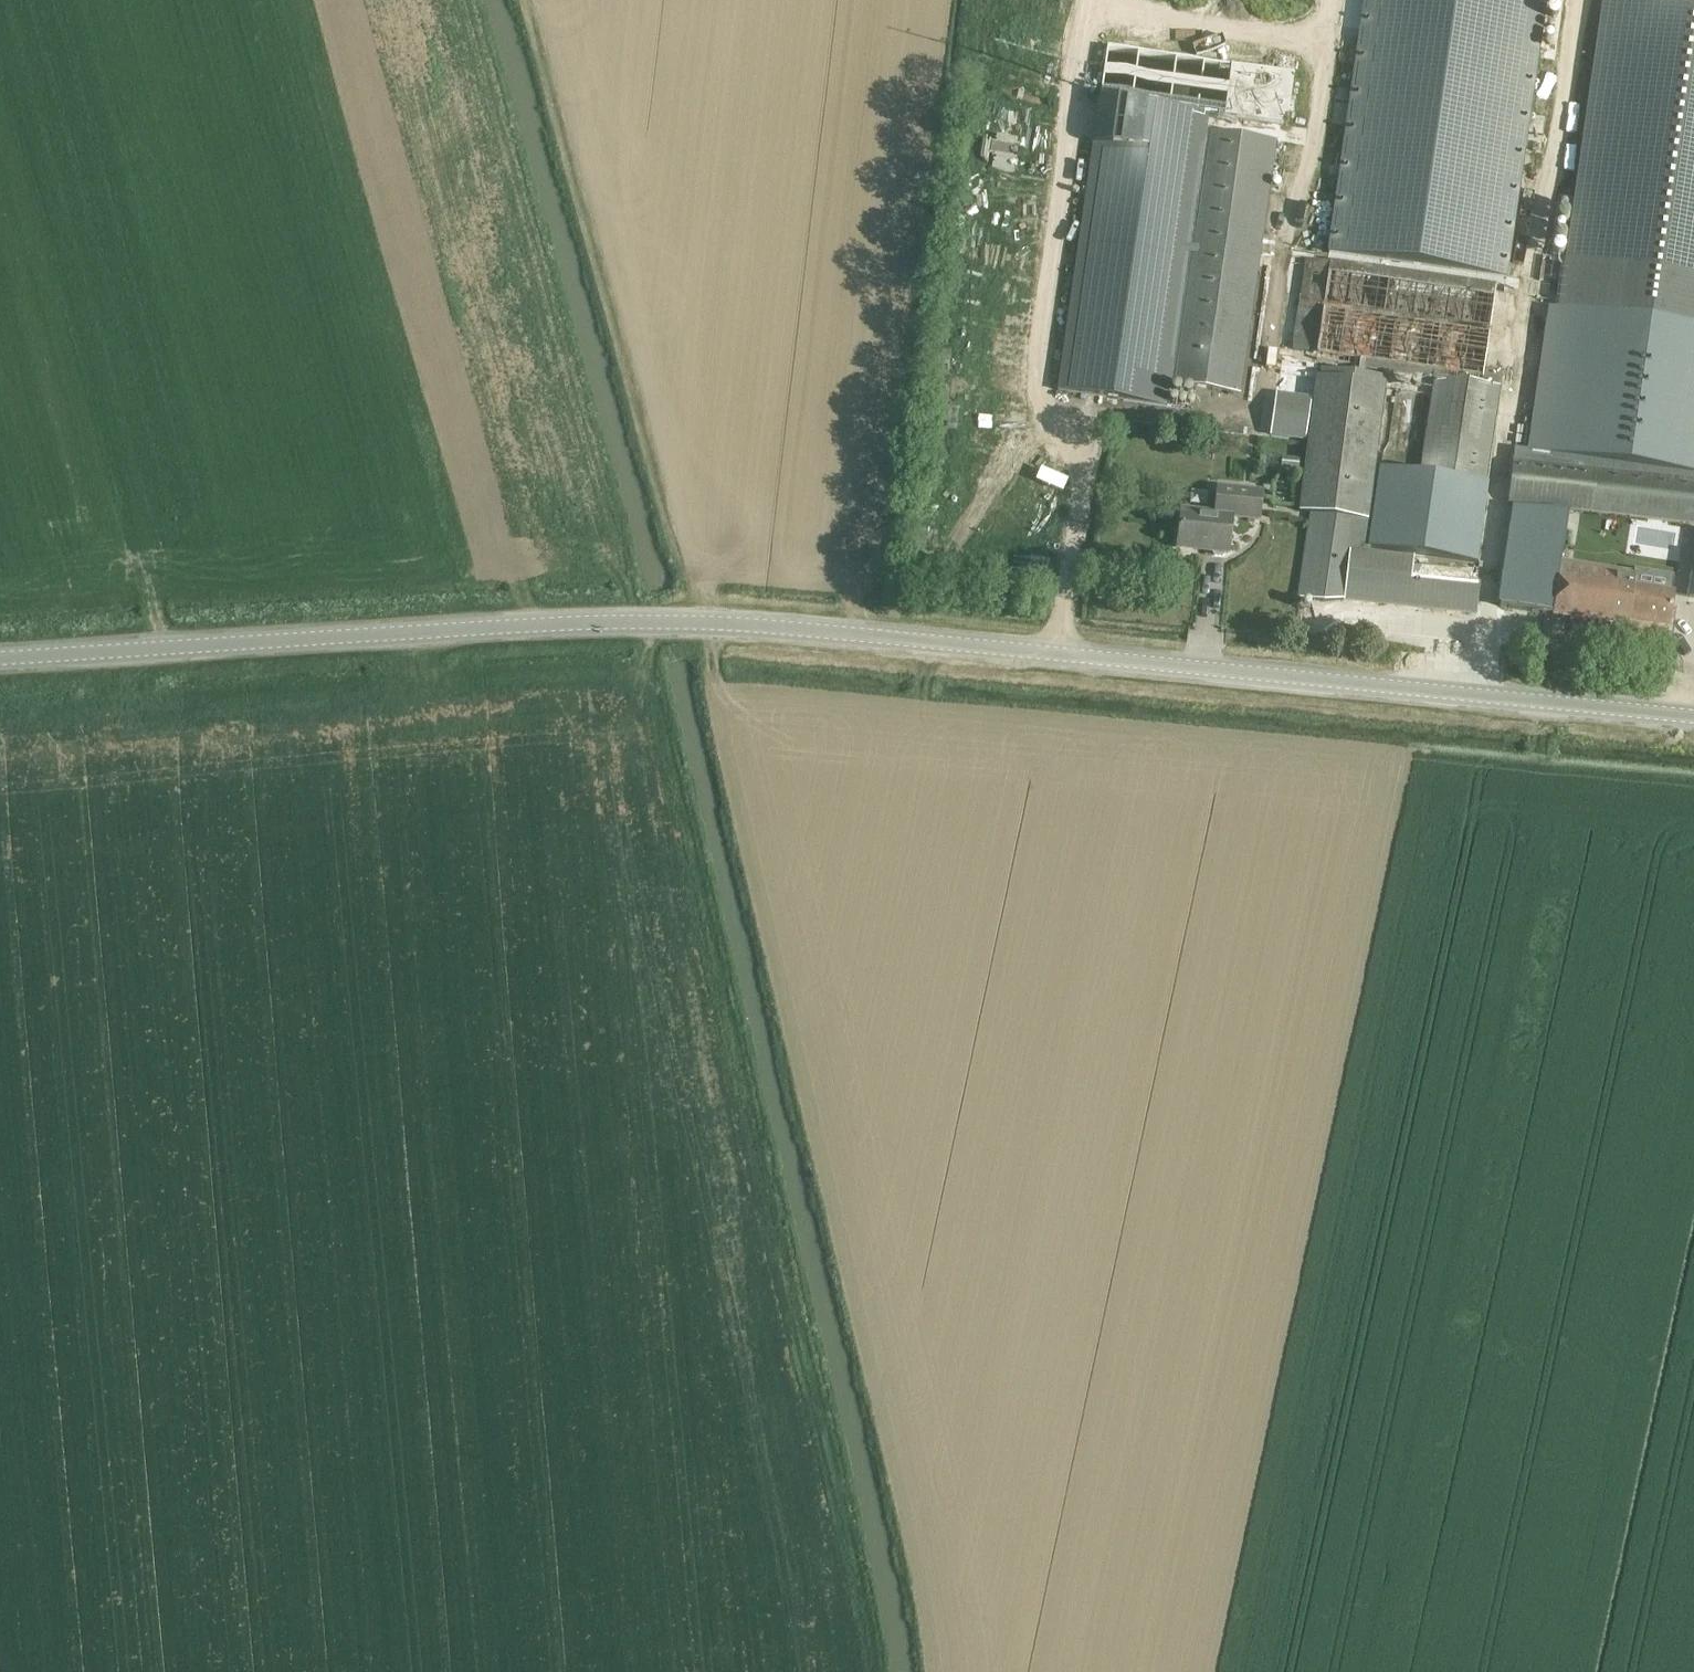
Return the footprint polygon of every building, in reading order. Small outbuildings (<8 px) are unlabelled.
[(1327,253),(1507,279),(1547,0),(1363,0),(1327,253)] [(1655,1),(1651,0),(1602,0),(1558,308),(1693,327),(1693,0),(1655,0),(1655,1)] [(1277,142),(1205,132),(1168,383),(1240,394),(1277,142)] [(1483,371),(1495,289),(1329,265),(1306,261),(1293,351),(1305,353),(1317,354),(1316,361),(1433,378),(1421,473),(1486,482),(1487,474),(1497,405),(1500,388),(1502,374),(1483,371)] [(1298,372),(1296,387),(1307,389),(1309,374),(1298,372)] [(1319,378),(1303,490),(1300,512),(1312,514),(1299,598),(1324,602),(1344,600),(1476,613),(1478,591),(1478,586),(1424,580),(1413,579),(1415,557),(1363,551),(1381,384),(1319,378)] [(1543,381),(1538,422),(1693,440),(1693,398),(1543,381)] [(1515,449),(1510,504),(1693,523),(1693,468),(1515,449)] [(1280,469),(1298,471),(1299,460),(1282,458),(1280,469)] [(1379,467),(1367,548),(1477,564),(1489,483),(1486,482),(1421,473),(1379,467)] [(1261,497),(1219,493),(1217,516),(1181,512),(1178,543),(1204,546),(1204,550),(1228,553),(1232,516),(1259,519),(1261,497)] [(1503,585),(1500,607),(1553,615),(1561,562),(1566,535),(1569,516),(1516,507),(1503,585)] [(1561,562),(1553,615),(1629,627),(1628,633),(1669,639),(1672,617),(1676,593),(1634,587),(1636,574),(1607,569),(1561,562)]
